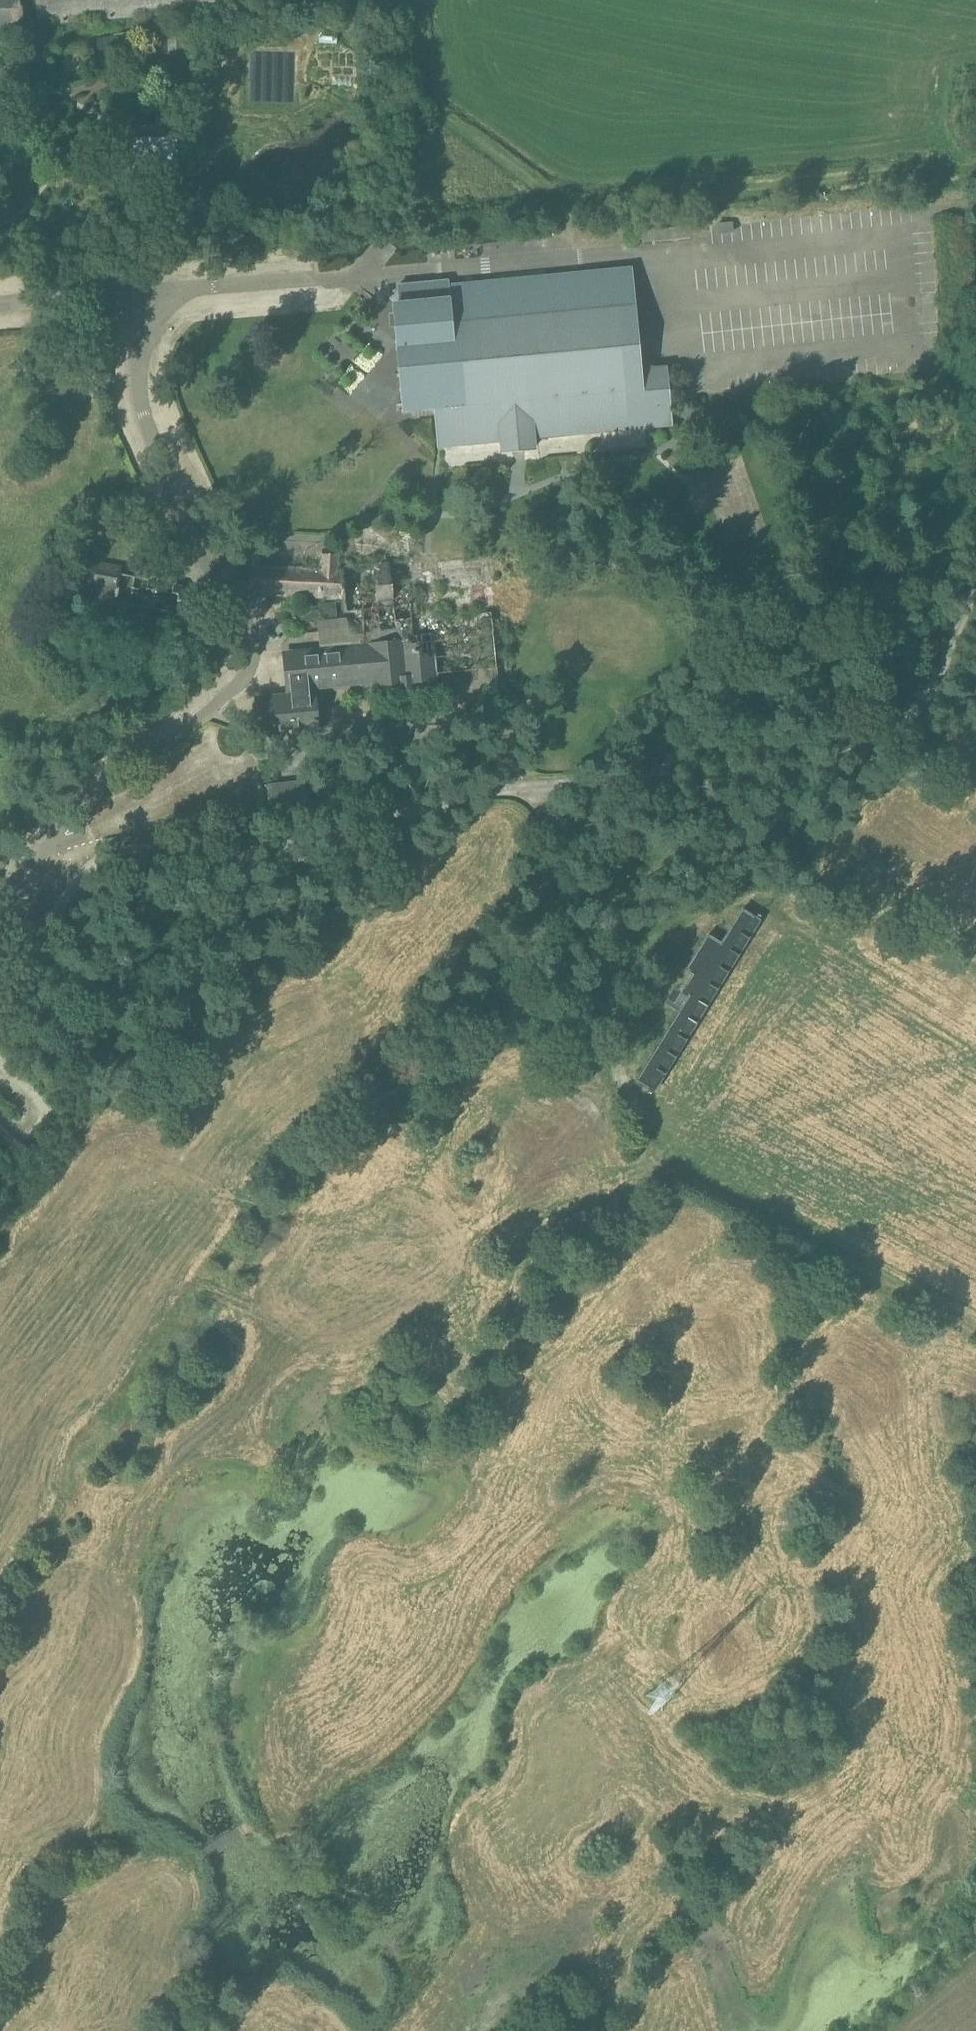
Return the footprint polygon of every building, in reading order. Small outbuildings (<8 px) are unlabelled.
[(20,0),(0,0),(0,37),(19,37),(20,0)] [(38,25),(216,10),(215,0),(36,0),(38,25)] [(184,26),(168,26),(168,48),(185,48),(184,26)] [(337,44),(337,33),(320,32),(320,43),(337,44)] [(129,153),(116,153),(116,182),(169,181),(169,167),(177,167),(177,138),(128,139),(129,153)] [(400,304),(396,305),(398,327),(402,326),(410,410),(436,408),(439,448),(501,442),(502,449),(505,452),(533,450),(536,446),(535,439),(672,426),(666,367),(641,370),(640,364),(632,270),(631,269),(615,270),(615,271),(449,286),(448,281),(398,285),(400,304)] [(193,370),(192,355),(183,355),(183,370),(193,370)] [(440,616),(496,611),(497,611),(495,586),(473,588),(472,588),(442,591),(439,557),(422,559),(340,567),(339,557),(320,555),(319,568),(252,565),(250,593),(343,599),(344,603),(322,605),(323,610),(300,612),(301,621),(318,620),(320,644),(381,638),(381,644),(398,642),(398,636),(423,634),(422,627),(441,625),(440,616)] [(320,644),(320,648),(304,649),(304,654),(286,656),(290,696),(259,700),(263,733),(280,731),(280,730),(298,728),(299,730),(316,728),(312,694),(297,696),(296,691),(379,683),(379,685),(399,683),(400,695),(423,693),(422,681),(502,674),(496,611),(440,616),(441,625),(422,627),(423,634),(398,636),(398,642),(381,644),(381,638),(320,644)] [(307,782),(267,786),(269,809),(309,806),(307,782)] [(759,920),(742,909),(721,944),(707,935),(685,971),(699,979),(636,1081),(653,1091),(759,920)]
